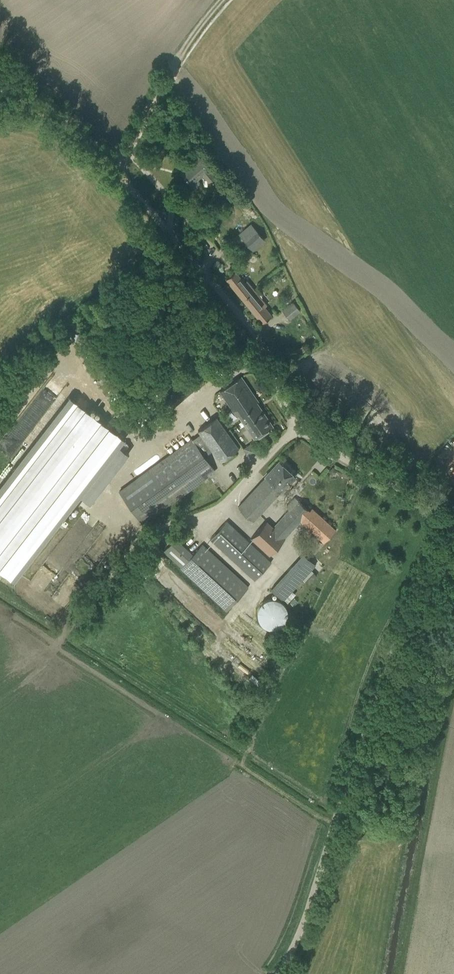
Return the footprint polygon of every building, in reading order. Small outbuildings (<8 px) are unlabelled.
[(214,176),(208,169),(209,168),(198,156),(181,171),(191,183),(202,173),(209,181),(214,176)] [(182,220),(191,229),(202,219),(193,209),(187,215),(182,220)] [(259,234),(247,244),(252,250),(264,240),(259,234)] [(271,315),(247,285),(248,284),(246,281),(244,282),(235,271),(226,279),(262,323),(271,315)] [(286,307),(282,310),(290,320),(301,311),(288,296),(281,302),(286,307)] [(272,425),(257,402),(258,401),(241,376),(220,391),(237,416),(238,415),(254,438),(272,425)] [(0,485),(0,570),(14,581),(80,496),(119,446),(125,439),(69,396),(0,485)] [(215,471),(204,455),(212,450),(220,461),(239,447),(216,416),(198,430),(200,433),(192,439),(191,439),(119,492),(142,523),(215,471)] [(119,446),(80,496),(90,503),(129,453),(126,451),(119,446)] [(266,477),(238,507),(253,520),(280,490),(281,491),(295,476),(279,461),(265,476),(266,477)] [(250,538),(269,555),(300,521),(324,542),(335,530),(316,512),(309,520),(304,516),(309,511),(297,500),(273,527),(266,521),(250,538)] [(210,539),(255,580),(271,562),(226,521),(210,539)] [(163,550),(181,567),(180,568),(227,610),(248,587),(202,545),(193,554),(175,538),(163,550)] [(284,599),(287,603),(296,594),(292,590),(299,582),(287,571),(271,588),(283,600),(284,599)] [(286,624),(292,606),(268,598),(260,624),(279,629),(281,622),(286,624)] [(233,629),(229,635),(241,642),(245,636),(233,629)] [(245,688),(256,678),(222,644),(212,655),(245,688)]
